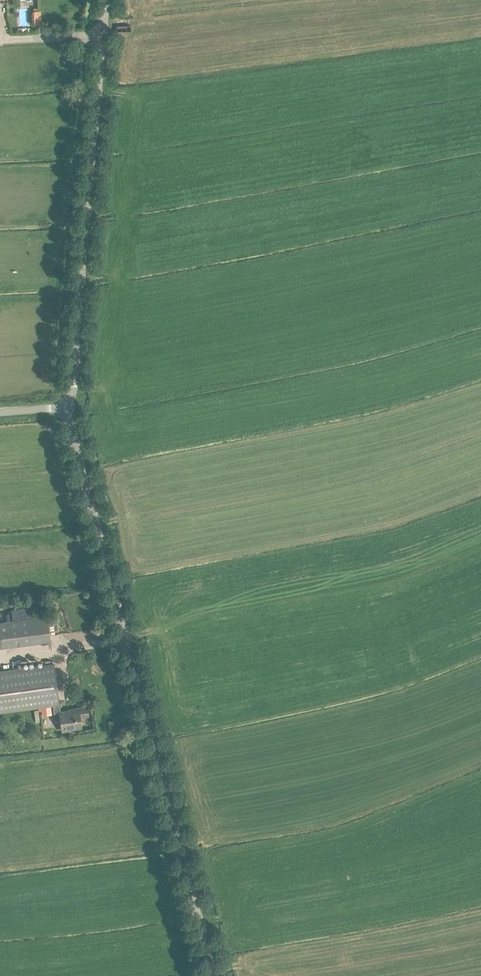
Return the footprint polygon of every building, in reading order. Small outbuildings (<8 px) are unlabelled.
[(31,644),(51,642),(48,616),(28,619),(31,644)] [(0,623),(0,647),(14,645),(11,621),(0,623)] [(0,671),(0,713),(53,705),(54,718),(60,717),(62,731),(81,728),(80,717),(88,716),(87,706),(78,708),(78,709),(60,712),(59,704),(53,664),(0,671)] [(38,707),(39,712),(41,711),(42,715),(52,714),(51,706),(42,707),(38,707)]
